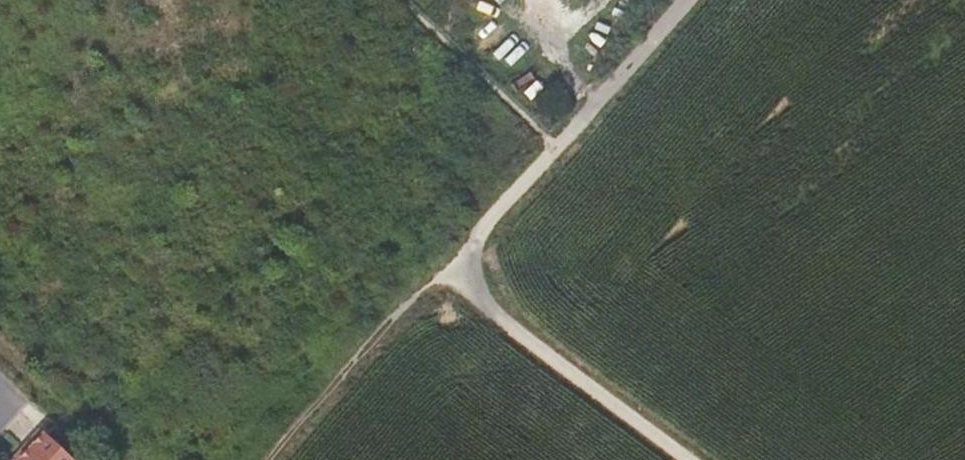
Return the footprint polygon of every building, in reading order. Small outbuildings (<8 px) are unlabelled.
[(29,428),(8,451),(12,454),(7,459),(64,459),(29,428)]
